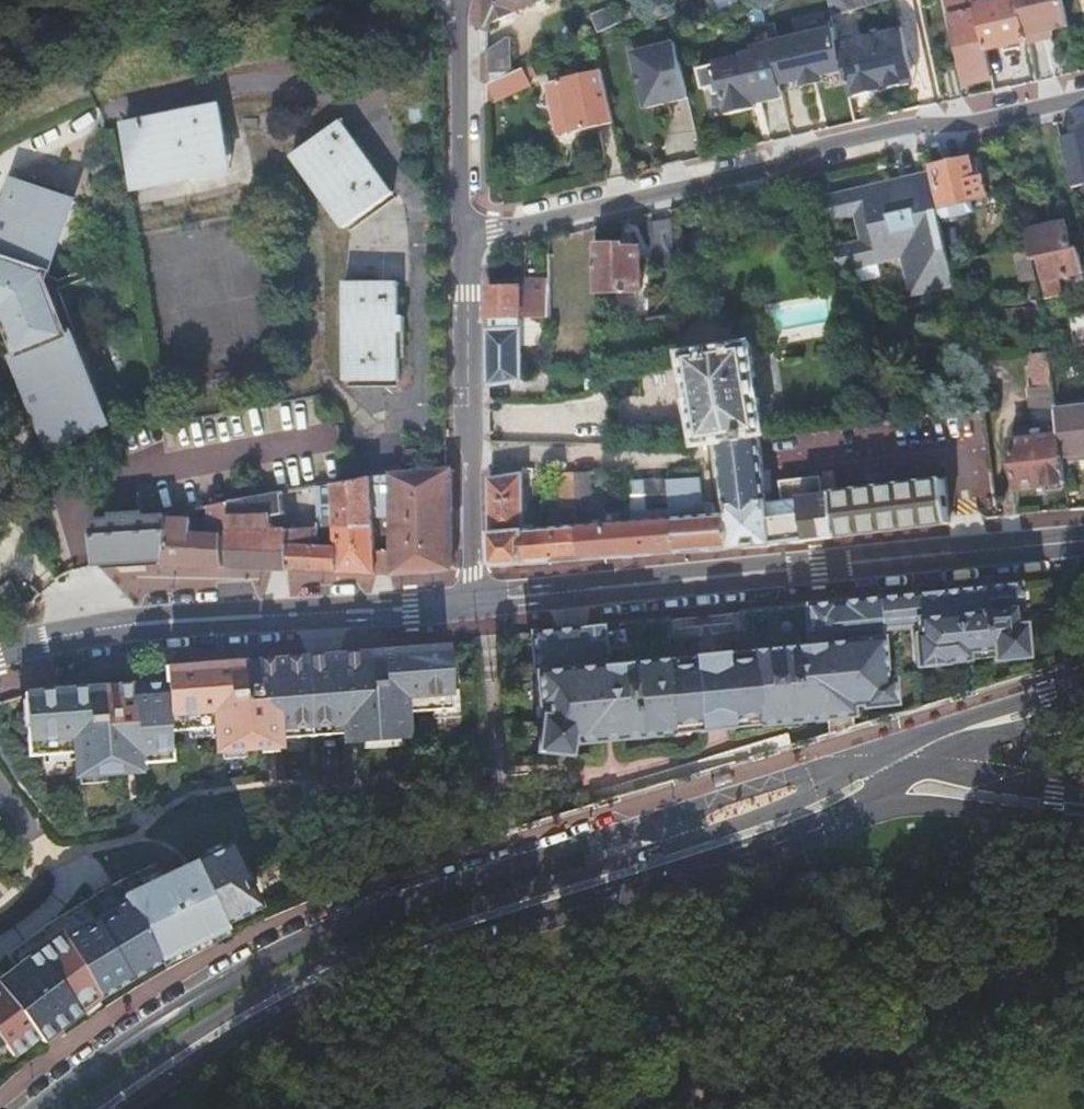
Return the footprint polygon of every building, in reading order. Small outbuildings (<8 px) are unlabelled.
[(487,26),(544,0),(487,0),(487,26)] [(832,17),(833,17),(887,0),(828,0),(832,17)] [(976,6),(975,0),(958,0),(948,2),(966,85),(991,79),(981,36),(983,35),(976,6)] [(1028,40),(1019,0),(1004,0),(976,6),(983,35),(986,49),(1028,40)] [(1028,40),(1029,44),(1046,40),(1044,32),(1069,27),(1063,0),(1019,0),(1028,40)] [(772,43),(782,86),(803,81),(804,87),(824,82),(823,77),(845,72),(839,43),(835,29),(772,43)] [(845,72),(848,83),(851,97),(887,88),(886,83),(908,78),(902,52),(909,51),(904,29),(839,43),(845,72)] [(676,43),(632,54),(646,109),(689,98),(676,43)] [(782,86),(772,43),(753,47),(754,52),(743,55),(743,57),(715,63),(715,66),(699,70),(704,90),(721,87),(727,116),(756,109),(755,105),(785,99),(782,86)] [(491,83),(504,77),(504,47),(488,52),(488,85),(491,83)] [(531,86),(524,69),(504,77),(491,83),(488,85),(488,105),(531,86)] [(614,123),(602,71),(557,81),(558,83),(562,82),(565,96),(560,97),(565,116),(569,115),(573,130),(574,133),(614,123)] [(558,134),(573,130),(569,115),(565,116),(560,97),(565,96),(562,82),(558,83),(547,85),(558,134)] [(832,118),(854,112),(851,97),(848,83),(825,88),(832,118)] [(123,122),(133,175),(187,165),(188,176),(222,169),(216,140),(226,137),(220,104),(123,122)] [(292,160),(296,158),(339,223),(338,226),(341,229),(393,192),(390,189),(387,191),(343,126),(345,123),(343,119),(290,156),(292,160)] [(1072,188),(1083,185),(1083,132),(1061,138),(1072,188)] [(232,167),(226,137),(216,140),(222,169),(232,167)] [(936,208),(939,220),(976,212),(974,202),(987,198),(983,177),(975,179),(970,160),(933,169),(942,208),(936,208)] [(187,165),(133,175),(135,186),(188,176),(187,165)] [(954,286),(949,264),(946,249),(939,220),(936,208),(928,174),(821,198),(827,222),(854,217),(860,241),(832,247),(838,272),(901,258),(909,296),(954,286)] [(51,449),(109,424),(71,333),(66,335),(44,282),(46,274),(53,252),(44,249),(61,196),(9,180),(0,208),(0,311),(3,312),(21,353),(13,356),(51,449)] [(70,199),(61,196),(44,249),(53,252),(70,199)] [(655,271),(676,269),(673,220),(652,222),(655,271)] [(1030,249),(1032,259),(1040,258),(1045,281),(1043,282),(1046,299),(1061,296),(1057,278),(1064,276),(1082,272),(1077,250),(1072,251),(1066,225),(1027,233),(1030,249)] [(949,264),(987,257),(984,243),(946,249),(949,264)] [(596,246),(596,291),(629,292),(629,298),(642,298),(642,249),(626,249),(625,246),(596,246)] [(1057,278),(1061,296),(1068,294),(1064,276),(1057,278)] [(521,319),(525,319),(530,319),(530,296),(550,295),(550,288),(549,281),(521,282),(521,289),(521,319)] [(396,318),(396,290),(398,289),(398,284),(343,285),(344,385),(349,386),(350,382),(395,382),(395,385),(400,386),(399,333),(404,333),(404,318),(396,318)] [(490,320),(493,320),(521,319),(521,289),(490,289),(490,320)] [(530,296),(530,319),(550,318),(550,295),(530,296)] [(1083,314),(1083,299),(1075,300),(1078,315),(1083,314)] [(1071,316),(1078,315),(1075,300),(1042,304),(1045,319),(1071,316)] [(1078,315),(1071,316),(1074,347),(1083,346),(1083,314),(1078,315)] [(679,315),(649,320),(651,327),(680,322),(679,315)] [(490,331),(490,386),(522,383),(524,336),(525,319),(521,319),(493,320),(493,331),(490,331)] [(759,435),(765,434),(752,342),(681,354),(695,445),(718,441),(740,438),(759,435)] [(1056,409),(1050,353),(1031,356),(1038,412),(1030,413),(1032,427),(1011,429),(1012,441),(1010,441),(1016,489),(1065,483),(1062,460),(1056,409)] [(1056,409),(1062,460),(1083,457),(1083,405),(1056,409)] [(950,473),(951,505),(979,504),(976,417),(909,420),(911,474),(950,473)] [(382,464),(399,463),(399,435),(381,435),(382,464)] [(765,488),(759,435),(740,438),(718,441),(720,466),(725,507),(764,503),(765,506),(783,504),(783,503),(781,485),(765,488)] [(408,475),(427,473),(426,446),(408,446),(408,475)] [(453,566),(452,471),(445,472),(438,472),(427,473),(408,475),(395,475),(395,518),(394,574),(449,572),(453,566)] [(587,489),(586,471),(573,472),(575,489),(587,489)] [(575,489),(573,472),(557,473),(560,510),(548,510),(550,528),(551,562),(581,560),(575,489)] [(395,518),(395,475),(373,477),(315,487),(319,529),(329,528),(337,527),(338,548),(339,572),(377,573),(375,516),(387,515),(388,519),(395,518)] [(523,532),(523,530),(522,475),(490,479),(491,535),(523,532)] [(830,478),(817,480),(819,499),(832,498),(831,493),(830,478)] [(671,508),(670,481),(669,480),(629,482),(631,511),(671,508)] [(769,545),(765,506),(764,503),(725,507),(726,515),(703,517),(700,480),(670,481),(671,508),(672,519),(674,553),(769,545)] [(769,545),(950,523),(944,480),(831,493),(832,498),(819,499),(817,480),(807,481),(787,483),(789,502),(783,503),(783,504),(765,506),(769,545)] [(590,525),(587,489),(575,489),(581,560),(674,553),(672,519),(590,525)] [(286,515),(284,493),(229,503),(230,539),(231,568),(288,570),(285,531),(262,534),(260,518),(286,515)] [(230,539),(229,503),(209,507),(209,526),(202,527),(202,535),(167,534),(165,565),(223,568),(223,540),(230,539)] [(167,534),(168,513),(106,524),(108,550),(108,557),(165,565),(167,534)] [(285,531),(291,531),(289,515),(286,515),(260,518),(262,534),(285,531)] [(298,530),(311,529),(310,519),(297,520),(298,530)] [(329,528),(319,529),(311,529),(298,530),(291,531),(285,531),(288,570),(339,572),(338,548),(307,547),(306,540),(329,537),(329,528)] [(550,528),(523,530),(523,532),(491,535),(489,535),(490,563),(490,566),(493,567),(497,566),(551,562),(550,528)] [(112,585),(152,584),(151,565),(112,567),(112,585)] [(1026,653),(1018,582),(741,613),(743,630),(669,638),(667,621),(531,636),(540,709),(547,708),(549,720),(544,720),(541,745),(572,748),(573,744),(579,743),(580,746),(610,742),(675,735),(674,727),(702,724),(702,731),(703,733),(718,731),(730,729),(730,728),(729,721),(759,717),(760,725),(854,714),(853,704),(862,703),(862,704),(889,702),(886,679),(880,627),(916,623),(918,633),(914,633),(916,656),(944,653),(945,660),(946,659),(979,656),(978,648),(992,646),(993,654),(994,657),(1026,653)] [(979,656),(993,654),(992,646),(978,648),(979,656)] [(91,689),(26,695),(31,756),(44,755),(76,752),(77,761),(78,776),(81,776),(107,774),(147,771),(146,763),(145,752),(172,750),(170,731),(189,730),(215,728),(218,752),(222,751),(246,750),(263,748),(264,753),(280,751),(279,739),(279,728),(309,726),(338,723),(339,734),(340,742),(365,740),(405,737),(408,737),(407,713),(432,711),(452,709),(450,690),(447,648),(166,670),(90,676),(91,689)] [(944,653),(916,656),(917,664),(946,660),(946,659),(945,660),(944,653)] [(894,679),(886,679),(889,702),(896,701),(894,679)] [(458,690),(450,690),(452,709),(432,711),(433,719),(460,717),(458,690)] [(730,728),(760,725),(759,717),(729,721),(730,728)] [(310,737),(339,734),(338,723),(309,726),(310,737)] [(702,731),(702,724),(674,727),(675,735),(702,731)] [(310,737),(309,726),(279,728),(279,739),(310,737)] [(191,754),(218,752),(215,728),(189,730),(191,754)] [(405,746),(405,737),(365,740),(365,749),(405,746)] [(571,757),(572,748),(541,745),(540,754),(571,757)] [(173,761),(172,750),(145,752),(146,763),(173,761)] [(246,758),(246,750),(222,751),(223,760),(246,758)] [(45,763),(77,761),(76,752),(44,755),(45,763)] [(107,782),(107,774),(81,776),(81,784),(107,782)] [(240,864),(231,846),(192,865),(232,847),(240,865),(240,864)] [(192,865),(174,873),(167,859),(120,881),(51,922),(9,955),(18,967),(0,981),(0,1046),(4,1043),(14,1056),(39,1036),(43,1042),(58,1030),(84,1010),(88,1015),(102,1005),(98,1000),(102,996),(132,979),(161,961),(163,961),(229,929),(248,920),(245,914),(239,902),(255,894),(240,864),(240,865),(232,847),(192,865)] [(239,902),(245,914),(261,906),(255,894),(239,902)] [(229,929),(163,961),(165,966),(232,935),(229,929)]
